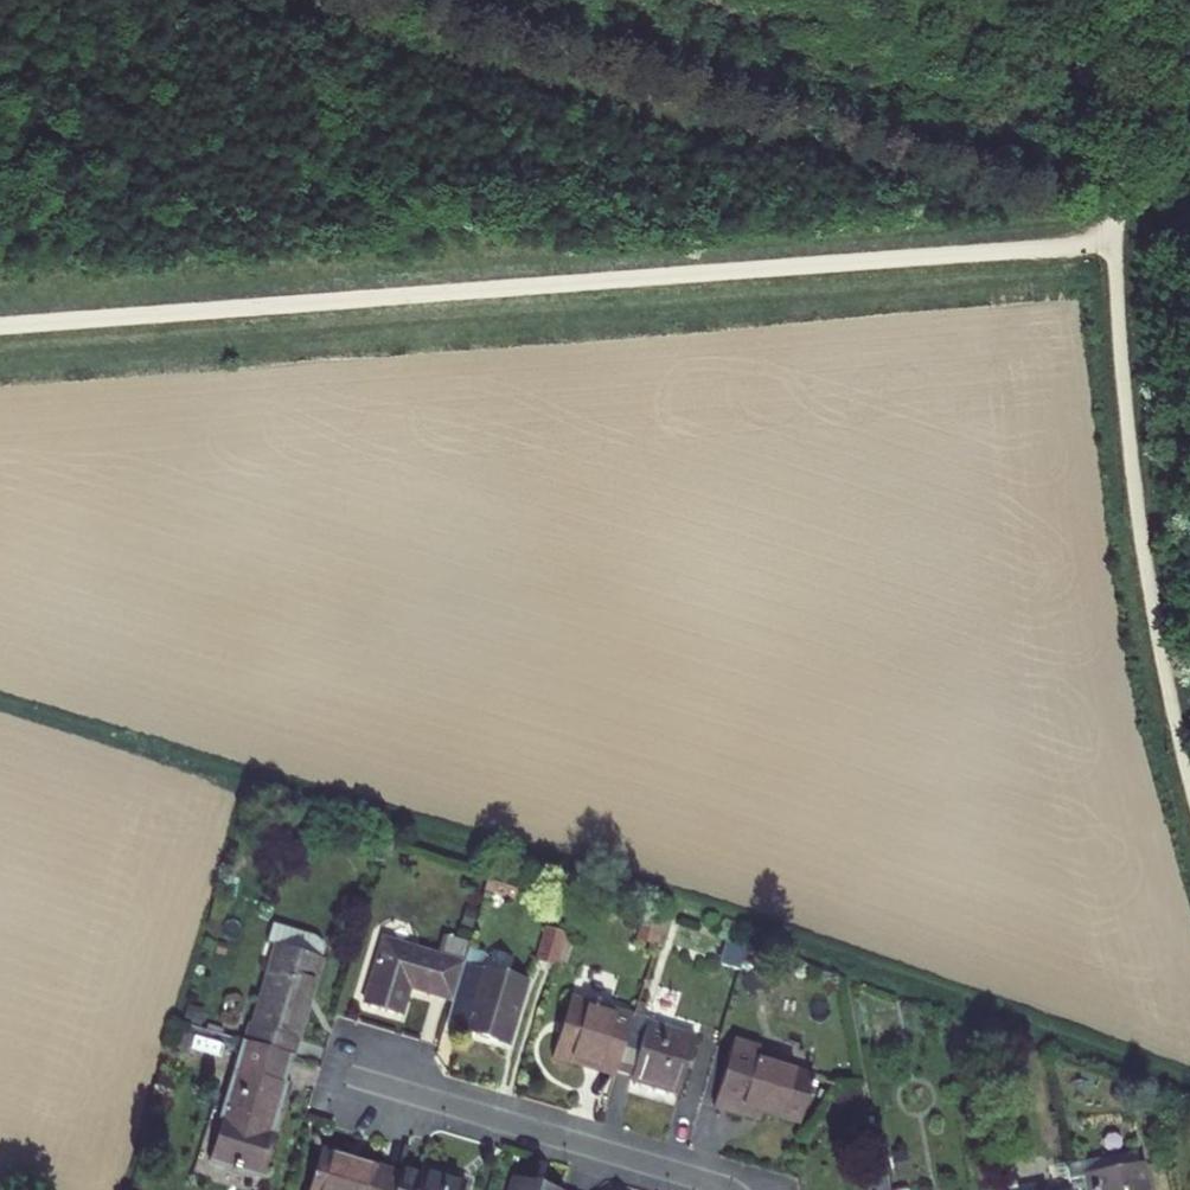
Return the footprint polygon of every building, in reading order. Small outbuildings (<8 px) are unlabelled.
[(535,953),(554,959),(563,929),(544,924),(535,953)] [(449,999),(461,961),(383,937),(363,1001),(401,1013),(409,987),(449,999)] [(289,1058),(293,1059),(324,956),(270,939),(264,959),(272,961),(247,1044),(289,1058)] [(449,999),(443,1019),(462,1025),(461,1029),(506,1043),(525,981),(461,961),(449,999)] [(633,1016),(571,998),(553,1058),(598,1071),(600,1064),(617,1070),(633,1016)] [(650,1021),(633,1016),(617,1070),(634,1075),(633,1081),(680,1095),(696,1041),(649,1027),(650,1021)] [(758,1061),(761,1050),(734,1042),(715,1105),(736,1112),(738,1105),(798,1123),(812,1077),(758,1061)] [(280,1085),(289,1058),(247,1044),(245,1044),(208,1165),(260,1182),(275,1136),(270,1134),(285,1086),(280,1085)] [(398,1178),(321,1155),(310,1189),(395,1189),(398,1178)] [(400,1173),(398,1178),(395,1189),(465,1189),(466,1185),(421,1172),(419,1178),(400,1173)] [(1077,1184),(1078,1189),(1151,1189),(1148,1172),(1077,1184)]
